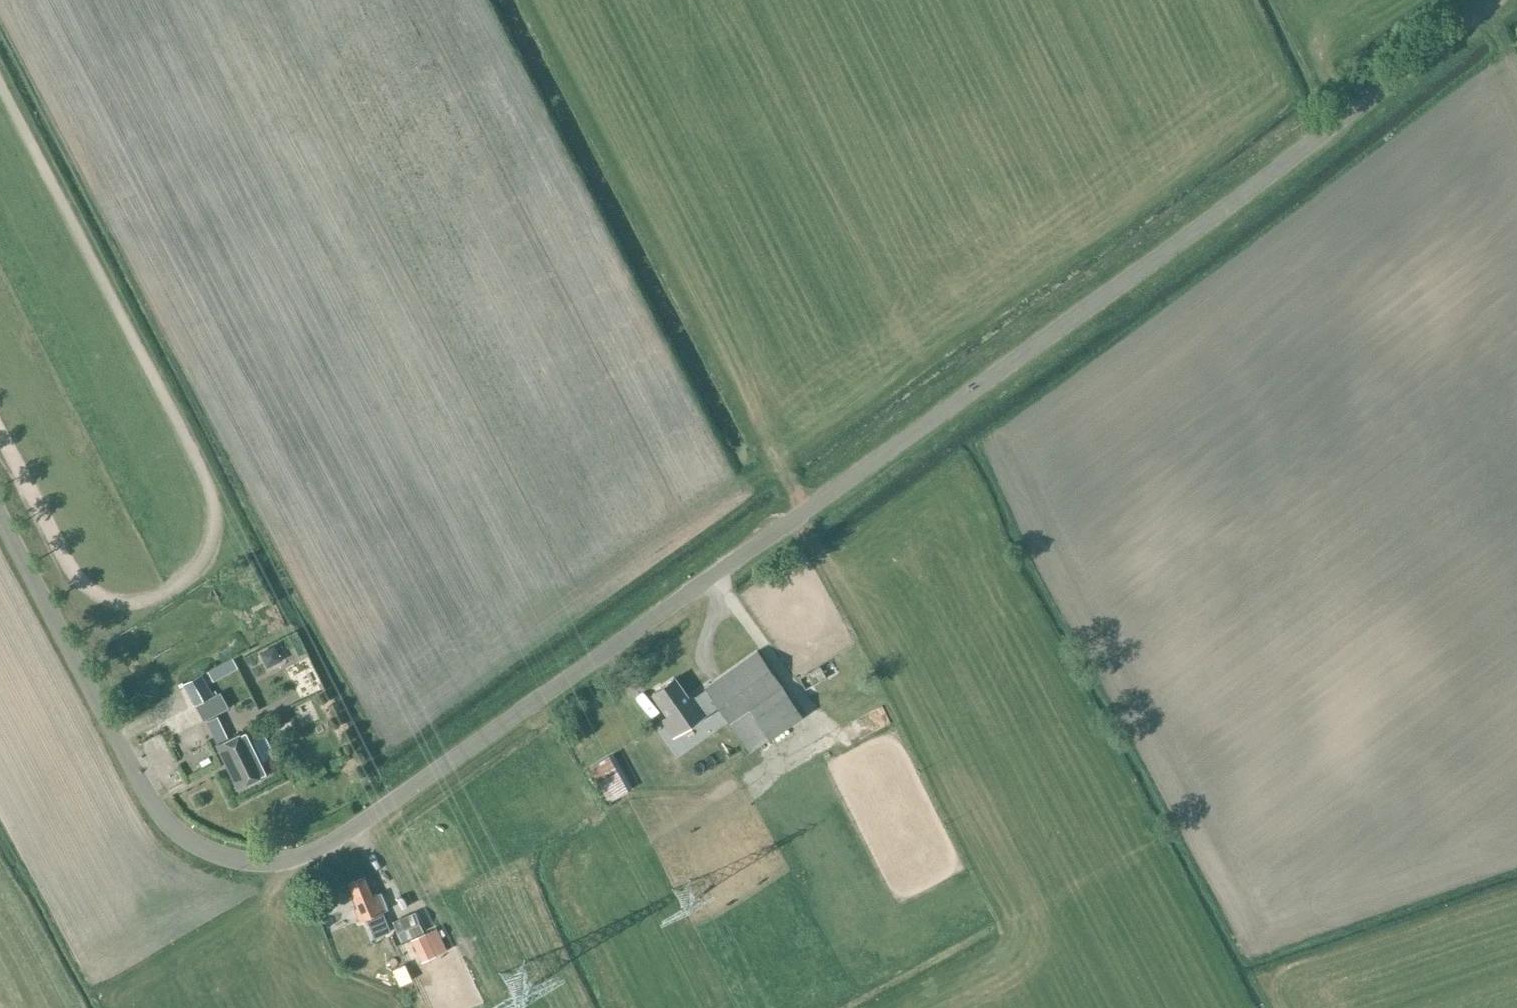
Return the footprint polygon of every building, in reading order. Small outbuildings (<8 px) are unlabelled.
[(686,699),(672,678),(652,692),(668,715),(660,720),(672,737),(716,706),(748,752),(801,715),(755,650),(702,688),(704,690),(692,698),(691,696),(686,699)] [(238,668),(232,657),(207,670),(213,681),(238,668)] [(214,696),(202,673),(182,684),(194,706),(214,696)] [(237,788),(270,773),(248,728),(215,744),(216,747),(208,751),(206,748),(186,758),(199,787),(220,777),(219,774),(228,770),(237,788)] [(633,788),(614,752),(590,766),(618,817),(637,806),(628,791),(633,788)] [(372,939),(389,932),(380,913),(387,910),(380,894),(373,896),(365,878),(347,886),(356,908),(353,909),(359,923),(365,920),(372,939)] [(424,931),(416,910),(393,919),(402,941),(424,931)]
